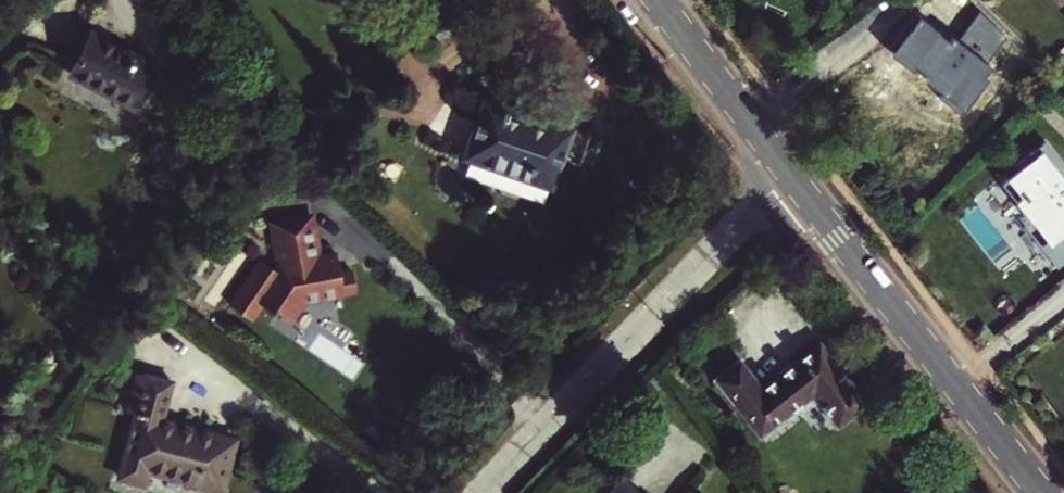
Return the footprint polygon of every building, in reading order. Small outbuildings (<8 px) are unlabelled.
[(94,33),(79,59),(72,73),(136,107),(157,68),(94,33)] [(485,101),(465,156),(549,186),(568,131),(536,119),(537,116),(485,101)] [(1006,178),(1021,197),(1014,202),(1046,240),(1039,247),(1057,269),(1063,263),(1063,178),(1062,176),(1063,174),(1063,164),(1045,141),(1015,165),(1018,169),(1006,178)] [(316,256),(309,217),(273,223),(274,248),(277,247),(278,255),(279,262),(274,269),(260,259),(229,303),(249,317),(260,302),(286,322),(301,300),(354,291),(351,271),(338,273),(337,267),(330,268),(328,254),(316,256)] [(335,253),(328,254),(330,268),(337,267),(335,253)] [(814,387),(840,419),(866,398),(818,338),(761,384),(740,357),(716,376),(761,429),(814,387)] [(224,492),(237,438),(162,418),(172,380),(139,372),(129,411),(140,414),(123,477),(145,483),(149,470),(224,492)] [(606,492),(639,492),(618,476),(606,492)]
